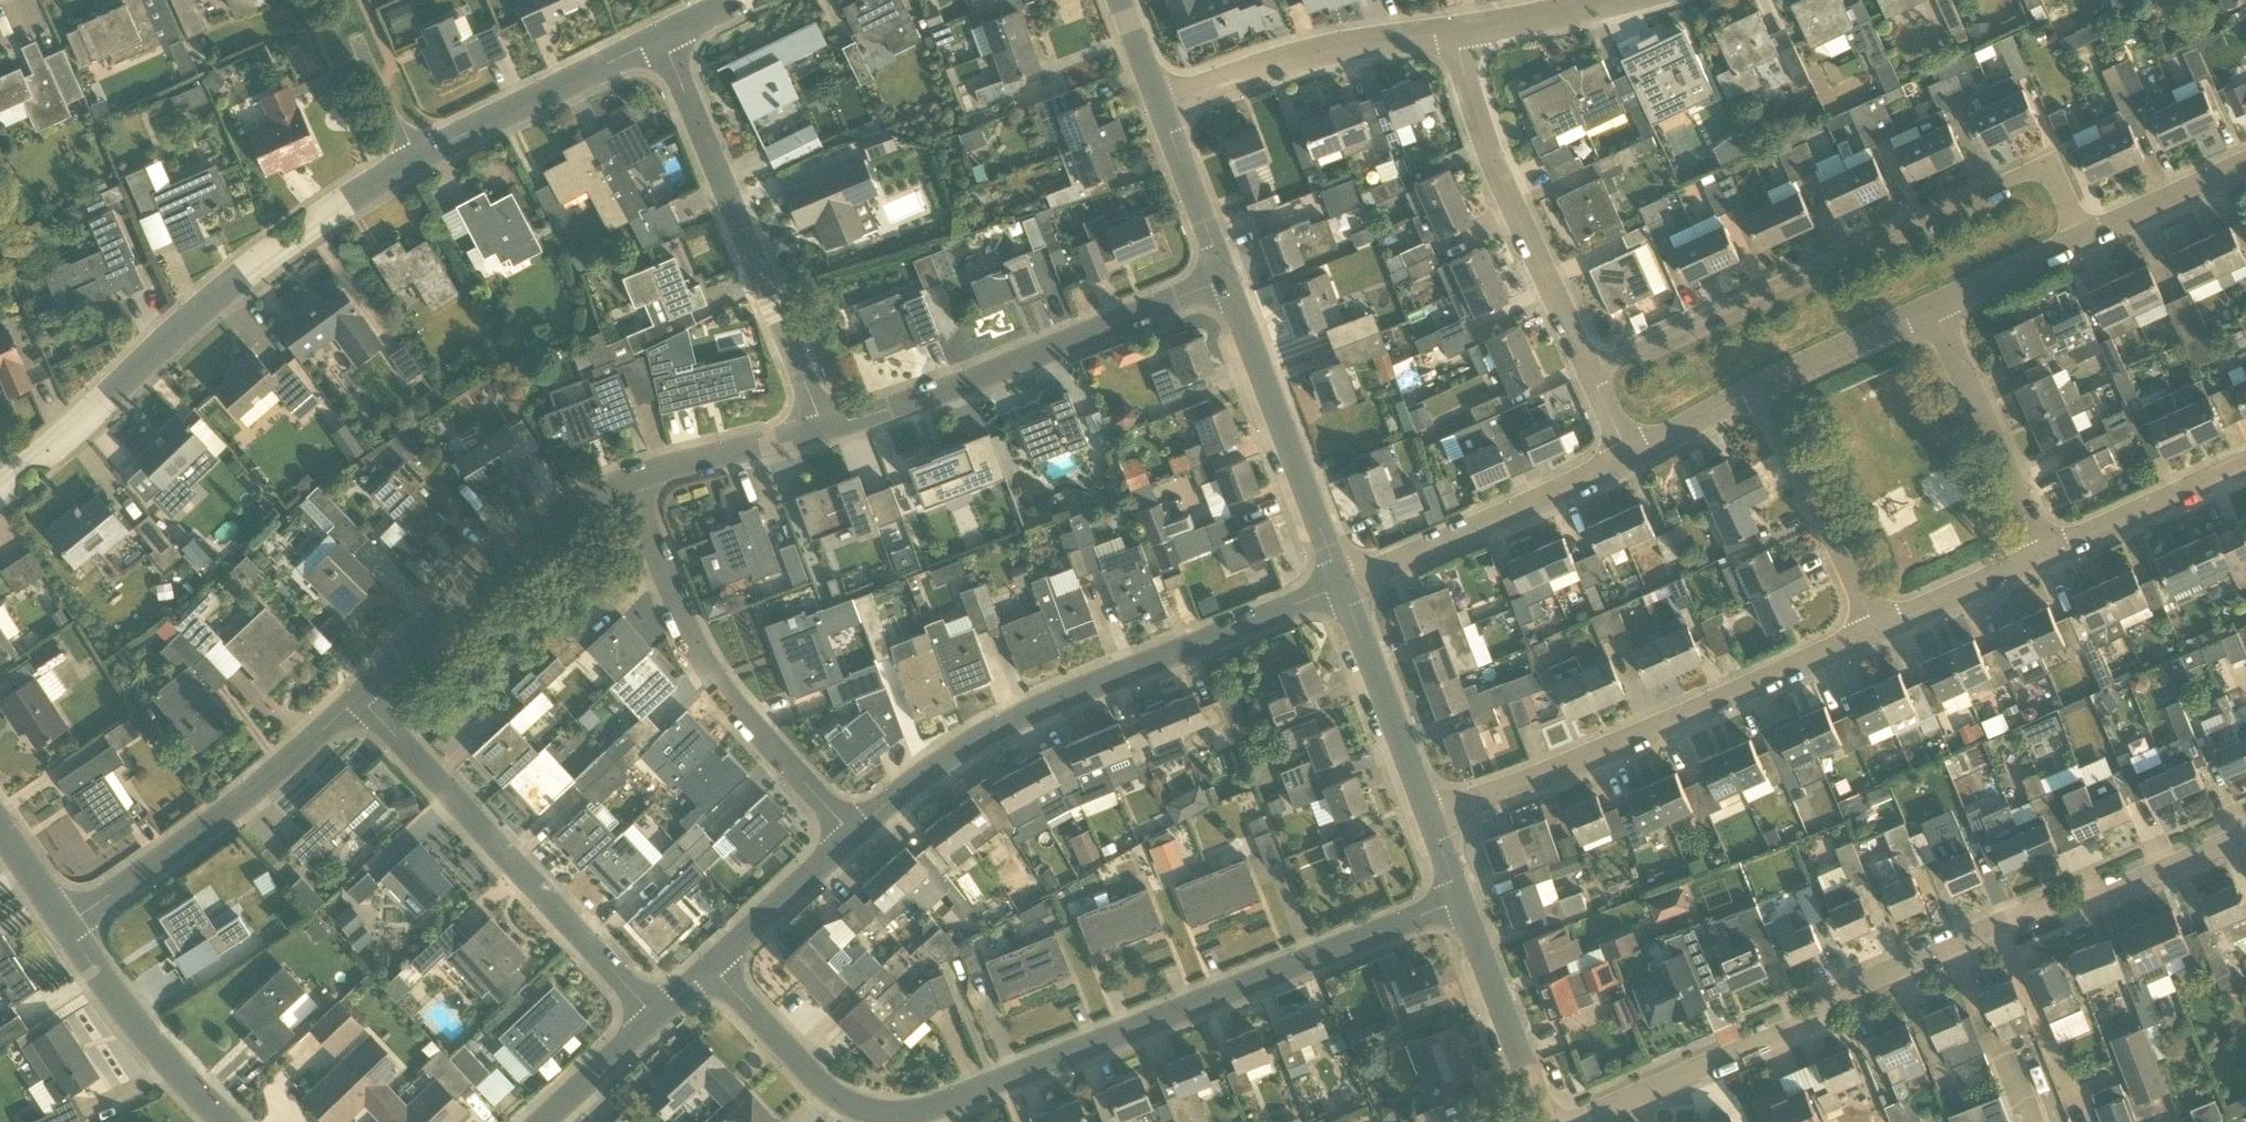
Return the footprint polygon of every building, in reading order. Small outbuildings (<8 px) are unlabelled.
[(143,0),(123,0),(125,4),(78,25),(80,28),(67,33),(82,64),(93,59),(94,60),(110,53),(114,63),(144,50),(145,50),(162,42),(143,0)] [(196,0),(185,0),(187,4),(176,9),(189,37),(208,28),(196,0)] [(238,9),(258,0),(235,0),(238,9)] [(576,0),(517,0),(533,37),(550,30),(545,18),(561,11),(562,14),(565,12),(565,10),(577,4),(576,0)] [(885,38),(893,53),(921,40),(903,0),(873,0),(866,4),(864,0),(858,0),(843,7),(856,33),(862,30),(885,38)] [(972,12),(998,2),(997,0),(967,0),(972,12)] [(1260,16),(1278,9),(1275,0),(1168,0),(1181,36),(1189,33),(1193,44),(1237,27),(1240,36),(1264,27),(1260,16)] [(1309,10),(1333,0),(1305,0),(1309,10)] [(1793,5),(1813,49),(1856,29),(1844,0),(1801,0),(1788,6),(1788,7),(1793,5)] [(1888,18),(1931,0),(1879,0),(1888,18)] [(1952,0),(1938,0),(1954,34),(1966,29),(1952,0)] [(994,51),(1029,38),(1018,9),(1003,15),(998,2),(972,12),(972,13),(977,27),(984,24),(994,51)] [(930,28),(945,23),(938,4),(923,10),(929,25),(930,28)] [(2049,15),(2058,35),(2079,25),(2069,5),(2049,15)] [(395,29),(417,23),(414,10),(392,15),(395,29)] [(1762,84),(1754,67),(1781,54),(1759,10),(1715,31),(1733,68),(1719,74),(1728,93),(1728,92),(1731,99),(1762,84)] [(451,17),(425,29),(437,56),(429,60),(438,78),(471,64),(474,70),(489,63),(476,33),(461,40),(451,17)] [(1887,92),(1902,86),(1872,18),(1860,24),(1870,48),(1866,49),(1874,66),(1876,66),(1887,92)] [(168,40),(181,34),(174,20),(162,25),(168,40)] [(1990,36),(1990,22),(1972,22),(1972,36),(1990,36)] [(783,64),(815,48),(804,27),(738,59),(741,65),(734,68),(733,67),(733,66),(732,65),(731,65),(729,64),(728,64),(726,65),(718,69),(718,70),(727,65),(728,65),(730,66),(731,66),(733,68),(738,79),(732,82),(751,120),(778,107),(778,108),(783,106),(782,105),(799,97),(783,64)] [(1623,59),(1639,95),(1654,125),(1655,124),(1655,123),(1688,107),(1687,103),(1692,100),(1687,91),(1710,80),(1697,54),(1694,55),(1682,31),(1661,42),(1657,34),(1639,43),(1640,44),(1643,43),(1646,48),(1623,59)] [(2083,46),(2076,32),(2060,39),(2067,53),(2083,46)] [(2025,89),(2022,90),(2018,80),(2031,74),(2013,35),(1994,44),(1999,55),(2004,53),(2014,74),(1991,85),(1998,101),(1999,101),(2013,134),(2040,122),(2025,89)] [(2217,50),(2211,37),(2198,43),(2204,56),(2217,50)] [(980,103),(992,99),(1019,89),(1015,76),(1040,67),(1029,38),(994,51),(1004,79),(975,90),(980,103)] [(861,83),(873,77),(856,41),(843,47),(861,83)] [(2212,75),(2198,47),(2196,41),(2182,48),(2197,82),(2212,75)] [(48,66),(35,72),(23,46),(22,47),(34,72),(32,73),(33,76),(26,79),(21,68),(0,77),(0,120),(3,127),(30,115),(37,130),(71,115),(66,103),(84,95),(64,48),(44,57),(48,66)] [(1812,81),(1796,47),(1784,53),(1800,87),(1812,81)] [(1939,69),(1956,108),(1969,102),(1958,75),(1967,71),(1962,59),(1939,69)] [(2117,64),(2137,109),(2150,103),(2137,74),(2134,75),(2127,59),(2117,64)] [(955,68),(961,84),(983,75),(977,60),(955,68)] [(1560,73),(1584,123),(1588,130),(1631,109),(1645,139),(1653,136),(1657,133),(1654,125),(1639,95),(1623,102),(1604,60),(1580,71),(1577,65),(1560,73)] [(2123,115),(2137,109),(2117,64),(2103,70),(2123,115)] [(213,67),(202,79),(216,92),(227,80),(213,67)] [(1918,120),(1920,124),(1924,133),(1939,168),(1965,156),(1951,122),(1950,123),(1950,121),(1949,122),(1945,113),(1956,108),(1939,69),(1928,74),(1932,84),(1930,86),(1940,110),(1918,120)] [(1563,146),(1558,135),(1584,123),(1560,73),(1521,92),(1541,134),(1534,138),(1542,156),(1563,146)] [(298,109),(288,87),(289,86),(285,77),(276,80),(280,90),(262,98),(271,120),(248,130),(267,173),(283,165),(282,163),(290,159),(293,166),(320,154),(299,108),(298,109)] [(1370,98),(1389,150),(1417,139),(1409,120),(1424,114),(1423,111),(1436,106),(1426,78),(1412,83),(1411,80),(1382,90),(1383,93),(1370,98)] [(194,107),(208,101),(200,84),(186,91),(194,107)] [(1924,133),(1920,124),(1899,134),(1886,105),(1907,95),(1902,86),(1887,92),(1864,103),(1881,142),(1892,137),(1911,180),(1939,168),(1924,133)] [(2230,94),(2239,114),(2245,111),(2245,87),(2230,94)] [(2178,103),(2193,135),(2221,123),(2205,90),(2178,103)] [(1088,102),(1062,112),(1056,95),(1034,104),(1040,120),(1047,118),(1054,138),(1060,154),(1071,149),(1122,129),(1118,118),(1097,126),(1088,102)] [(1376,155),(1389,150),(1370,98),(1358,103),(1357,100),(1328,111),(1342,146),(1341,146),(1345,156),(1372,145),(1376,155)] [(1986,146),(2013,134),(1999,101),(1998,101),(1971,114),(1986,146)] [(1871,146),(1881,142),(1864,103),(1850,109),(1868,148),(1844,159),(1849,169),(1864,202),(1891,190),(1871,146)] [(2167,147),(2193,135),(2178,103),(2152,115),(2167,147)] [(2076,136),(2075,133),(2064,108),(2051,113),(2049,114),(2051,118),(2062,142),(2075,137),(2076,136)] [(1314,157),(1341,146),(1342,146),(1328,111),(1300,121),(1306,137),(1293,141),(1300,162),(1303,168),(1316,163),(1314,157)] [(2146,157),(2138,138),(2131,123),(2123,127),(2116,111),(2096,120),(2098,123),(2104,136),(2119,169),(2146,157)] [(656,152),(652,153),(636,123),(604,141),(599,132),(586,139),(629,219),(639,238),(664,224),(654,205),(647,208),(626,169),(638,162),(646,178),(665,168),(656,152)] [(765,148),(776,171),(824,149),(813,125),(765,148)] [(870,159),(898,148),(889,126),(861,137),(870,159)] [(966,151),(988,143),(981,126),(959,134),(966,151)] [(1275,180),(1267,160),(1269,160),(1256,128),(1224,140),(1252,215),(1279,205),(1270,182),(1275,180)] [(1122,129),(1071,149),(1085,185),(1116,174),(1106,150),(1127,142),(1122,129)] [(1789,138),(1807,175),(1820,169),(1807,141),(1806,142),(1801,132),(1789,138)] [(1746,133),(1733,138),(1740,154),(1753,149),(1746,133)] [(1657,145),(1653,136),(1645,139),(1631,145),(1594,163),(1599,174),(1600,174),(1623,163),(1625,169),(1640,162),(1636,155),(1657,145)] [(2119,169),(2104,136),(2077,148),(2092,181),(2119,169)] [(1792,180),(1793,182),(1797,180),(1807,175),(1789,138),(1776,144),(1792,180)] [(609,229),(629,219),(586,139),(573,146),(578,155),(545,172),(552,184),(536,192),(547,212),(550,219),(551,219),(558,215),(563,213),(565,206),(563,202),(589,189),(609,229)] [(1393,158),(1400,175),(1412,169),(1405,153),(1393,158)] [(1561,178),(1585,166),(1580,154),(1555,165),(1561,178)] [(878,227),(866,196),(876,192),(863,159),(784,192),(793,213),(800,229),(821,220),(831,246),(878,227)] [(215,167),(158,192),(147,166),(126,175),(138,204),(132,207),(137,220),(144,217),(144,219),(163,211),(180,249),(204,239),(193,213),(202,209),(203,212),(213,208),(213,209),(219,206),(218,205),(230,200),(215,167)] [(1305,169),(1310,181),(1319,178),(1314,166),(1305,169)] [(1732,210),(1746,204),(1732,175),(1728,167),(1714,173),(1732,210)] [(1417,215),(1460,195),(1448,168),(1414,184),(1415,187),(1406,191),(1417,215)] [(1837,214),(1864,202),(1849,169),(1822,181),(1837,214)] [(1719,216),(1732,210),(1714,173),(1702,179),(1706,187),(1705,188),(1719,216)] [(1377,203),(1405,190),(1399,175),(1390,179),(1391,179),(1388,181),(1388,180),(1362,192),(1366,201),(1375,197),(1377,203)] [(1623,235),(1629,233),(1628,232),(1623,221),(1610,193),(1603,177),(1602,177),(1559,197),(1579,241),(1581,245),(1582,245),(1580,241),(1605,230),(1610,241),(1623,235)] [(1051,206),(1078,198),(1072,184),(1047,194),(1051,206)] [(102,193),(107,204),(124,196),(119,185),(102,193)] [(1816,224),(1801,190),(1774,203),(1789,236),(1816,224)] [(501,262),(510,257),(514,264),(542,250),(511,193),(490,204),(491,207),(484,210),(476,197),(458,206),(478,245),(467,251),(476,268),(486,271),(501,262)] [(1435,253),(1430,242),(1472,222),(1460,195),(1417,215),(1412,218),(1423,241),(1401,252),(1406,265),(1435,253)] [(1648,224),(1653,236),(1657,244),(1672,237),(1660,210),(1670,206),(1665,197),(1641,208),(1648,223),(1647,223),(1648,224)] [(1762,248),(1789,236),(1774,203),(1748,215),(1762,248)] [(1048,219),(1055,217),(1051,206),(1035,212),(1052,262),(1064,257),(1058,240),(1056,241),(1048,219)] [(114,285),(114,284),(123,280),(129,294),(145,287),(132,260),(135,259),(113,210),(89,220),(103,250),(70,265),(69,262),(52,269),(53,271),(45,275),(63,314),(105,296),(105,295),(111,292),(112,292),(113,291),(114,290),(114,289),(114,287),(114,286),(114,285)] [(1077,245),(1083,260),(1092,281),(1109,274),(1104,262),(1118,256),(1119,260),(1155,246),(1143,215),(1107,229),(1109,234),(1094,240),(1094,238),(1077,245)] [(1022,221),(1033,250),(1045,245),(1034,217),(1022,221)] [(1336,247),(1327,221),(1326,218),(1311,223),(1309,218),(1290,225),(1291,227),(1260,237),(1273,271),(1304,259),(1304,258),(1336,247)] [(1653,236),(1648,224),(1647,223),(1628,232),(1629,233),(1623,235),(1629,247),(1653,236)] [(1700,236),(1716,269),(1741,258),(1726,225),(1700,236)] [(2232,269),(2245,263),(2245,259),(2231,226),(2230,227),(2230,228),(2217,235),(2216,233),(2202,240),(2218,276),(2219,275),(2224,287),(2238,281),(2232,269)] [(1374,240),(1369,227),(1352,233),(1356,246),(1374,240)] [(17,244),(11,231),(0,236),(0,244),(2,250),(17,244)] [(1687,282),(1716,269),(1700,236),(1673,248),(1687,282)] [(2190,289),(2218,276),(2202,240),(2188,246),(2189,247),(2175,254),(2174,252),(2173,253),(2190,289)] [(460,295),(439,261),(427,242),(400,259),(391,246),(374,257),(395,291),(413,280),(433,311),(460,295)] [(1613,313),(1656,293),(1668,288),(1648,243),(1637,248),(1592,269),(1614,318),(1615,317),(1613,313)] [(1462,289),(1496,273),(1483,246),(1450,262),(1462,289)] [(1406,265),(1401,252),(1385,259),(1388,265),(1391,272),(1406,265)] [(913,260),(925,289),(942,282),(930,253),(913,260)] [(972,281),(982,309),(1007,299),(1006,297),(1016,293),(1019,301),(1042,291),(1027,253),(1005,262),(1007,267),(972,281)] [(1435,253),(1406,265),(1410,274),(1412,280),(1441,266),(1435,253)] [(660,296),(667,314),(668,318),(708,303),(699,284),(688,288),(675,256),(623,278),(636,306),(660,296)] [(2153,317),(2149,308),(2165,301),(2148,264),(2147,265),(2148,266),(2134,272),(2133,271),(2120,278),(2136,314),(2140,323),(2153,317)] [(1325,273),(1313,277),(1292,285),(1297,297),(1284,302),(1296,333),(1324,324),(1318,306),(1335,299),(1325,273)] [(1465,318),(1474,314),(1474,315),(1508,300),(1496,273),(1462,289),(1469,304),(1460,308),(1464,318),(1465,318)] [(2091,291),(2107,327),(2136,314),(2120,278),(2106,284),(2106,285),(2092,292),(2092,290),(2091,291)] [(2197,338),(2210,332),(2192,292),(2179,298),(2197,338)] [(301,359),(317,347),(336,333),(358,362),(383,344),(346,294),(320,314),(311,301),(305,305),(276,326),(301,359)] [(916,342),(939,333),(923,295),(901,304),(903,309),(868,323),(873,335),(865,339),(873,360),(906,346),(903,338),(913,334),(916,342)] [(1670,315),(1684,309),(1677,295),(1664,301),(1670,315)] [(2185,343),(2197,338),(2179,298),(2167,304),(2185,343)] [(2098,338),(2092,326),(2085,311),(2040,332),(2033,317),(1998,333),(1998,335),(2000,334),(2006,348),(2005,348),(2012,363),(2038,351),(2043,362),(2048,359),(2048,361),(2072,350),(2098,338)] [(1333,348),(1380,331),(1373,313),(1353,320),(1327,330),(1333,348)] [(1464,318),(1465,318),(1464,318),(1436,331),(1436,332),(1426,337),(1431,348),(1431,349),(1434,348),(1470,331),(1464,318)] [(654,324),(627,335),(634,354),(646,348),(669,337),(670,336),(664,320),(654,324)] [(1497,366),(1531,350),(1519,324),(1485,339),(1497,366)] [(31,386),(20,361),(21,360),(8,329),(0,333),(0,372),(10,395),(31,386)] [(601,331),(583,337),(596,368),(613,361),(616,368),(636,360),(634,354),(627,335),(607,344),(601,331)] [(1365,360),(1365,359),(1372,356),(1382,380),(1396,375),(1380,331),(1333,348),(1339,363),(1311,373),(1324,408),(1355,397),(1345,368),(1365,360)] [(1470,331),(1434,348),(1440,364),(1449,360),(1448,357),(1476,345),(1470,331)] [(2208,362),(2222,356),(2210,332),(2197,338),(2208,362)] [(1176,365),(1151,374),(1163,402),(1188,393),(1183,381),(1213,369),(1201,336),(1170,347),(1176,365)] [(652,372),(676,367),(669,337),(646,348),(652,372)] [(1111,347),(1118,365),(1146,355),(1139,337),(1111,347)] [(2100,343),(2104,351),(2115,376),(2128,370),(2113,338),(2113,337),(2112,337),(2100,343)] [(2104,351),(2100,343),(2098,338),(2072,350),(2078,362),(2104,351)] [(2196,368),(2208,362),(2197,338),(2185,343),(2196,368)] [(2238,342),(2243,352),(2245,351),(2245,338),(2238,342)] [(423,370),(405,344),(390,355),(408,380),(423,370)] [(286,361),(272,373),(252,350),(237,363),(241,368),(216,390),(239,417),(272,388),(298,419),(319,401),(312,393),(313,391),(286,361)] [(1531,350),(1497,366),(1510,393),(1543,378),(1531,350)] [(1410,403),(1432,393),(1417,356),(1394,366),(1410,403)] [(2157,357),(2143,363),(2146,371),(2154,375),(2163,372),(2157,357)] [(676,377),(671,380),(677,403),(682,401),(684,406),(739,393),(731,359),(675,372),(676,377)] [(2032,418),(2082,395),(2076,381),(2060,388),(2054,373),(2048,361),(2048,359),(2043,362),(2043,363),(2027,370),(2033,382),(2019,389),(2019,390),(2020,390),(2027,403),(2025,404),(2032,418)] [(638,421),(618,370),(589,382),(594,395),(544,414),(552,433),(564,428),(569,441),(606,427),(609,432),(638,421)] [(2128,370),(2115,376),(2126,400),(2139,394),(2128,370)] [(2234,383),(2245,410),(2245,378),(2234,383)] [(2092,392),(2097,404),(2102,402),(2101,399),(2097,390),(2092,392)] [(2079,431),(2072,416),(2097,404),(2092,392),(2091,391),(2082,395),(2032,418),(2038,432),(2039,431),(2046,445),(2044,446),(2045,447),(2058,440),(2064,453),(2084,444),(2084,443),(2079,431)] [(2208,395),(2180,408),(2173,392),(2172,393),(2195,444),(2210,437),(2209,436),(2223,430),(2224,431),(2225,431),(2208,395)] [(2182,450),(2195,444),(2172,393),(2144,405),(2151,421),(2167,457),(2168,456),(2168,455),(2182,449),(2182,450)] [(1070,454),(1069,450),(1087,443),(1070,395),(1051,402),(1056,415),(1048,419),(1047,416),(1020,426),(1035,467),(1070,454)] [(1477,422),(1497,413),(1505,409),(1499,395),(1471,408),(1477,422)] [(1228,407),(1214,413),(1209,399),(1175,412),(1175,415),(1176,417),(1177,419),(1178,421),(1180,423),(1182,424),(1184,425),(1186,425),(1188,426),(1190,425),(1193,425),(1195,424),(1197,422),(1205,443),(1185,451),(1186,452),(1169,458),(1175,474),(1191,468),(1212,460),(1208,449),(1239,438),(1228,407)] [(1403,426),(1412,423),(1404,400),(1395,403),(1403,426)] [(1535,424),(1528,409),(1524,401),(1505,409),(1497,413),(1513,448),(1525,443),(1533,461),(1564,448),(1551,417),(1535,424)] [(1103,418),(1110,436),(1132,427),(1138,416),(1134,407),(1123,402),(1116,405),(1111,414),(1103,418)] [(1415,424),(1431,417),(1426,404),(1409,411),(1415,424)] [(2110,432),(2135,421),(2129,407),(2104,419),(2109,432),(2110,432)] [(214,455),(204,446),(206,444),(188,427),(190,425),(176,411),(160,427),(163,430),(137,458),(164,485),(151,498),(171,517),(198,490),(188,480),(214,455)] [(1500,454),(1513,448),(1497,413),(1477,422),(1454,432),(1464,455),(1477,485),(1508,472),(1500,454)] [(2116,461),(2110,449),(2109,448),(2116,445),(2116,444),(2141,432),(2135,421),(2110,432),(2109,432),(2084,443),(2084,444),(2064,453),(2069,465),(2060,469),(2067,483),(2068,483),(2074,497),(2073,497),(2073,499),(2108,481),(2108,480),(2107,481),(2100,469),(2116,461)] [(331,434),(350,460),(365,449),(346,423),(331,434)] [(507,427),(487,440),(477,424),(459,436),(469,451),(457,459),(475,488),(505,469),(511,478),(531,465),(507,427)] [(926,461),(925,457),(923,452),(904,459),(915,486),(916,486),(925,508),(946,500),(941,486),(964,477),(969,491),(1006,477),(999,458),(997,458),(975,467),(967,445),(926,461)] [(416,489),(426,479),(436,470),(417,450),(393,473),(372,494),(383,505),(408,531),(392,546),(406,561),(447,520),(416,489)] [(1131,489),(1151,482),(1140,456),(1121,463),(1131,489)] [(1212,460),(1191,468),(1198,486),(1219,478),(1227,500),(1258,489),(1247,458),(1216,470),(1212,460)] [(1714,507),(1764,484),(1759,473),(1738,482),(1728,460),(1729,460),(1728,459),(1699,472),(1714,507)] [(1412,479),(1403,482),(1390,487),(1381,462),(1350,475),(1363,511),(1391,500),(1397,516),(1422,507),(1412,479)] [(891,486),(866,495),(858,474),(796,497),(812,539),(855,523),(861,539),(882,532),(879,525),(903,516),(891,486)] [(1429,505),(1439,501),(1432,483),(1422,487),(1429,505)] [(1729,541),(1730,542),(1760,529),(1759,528),(1749,506),(1769,497),(1764,484),(1714,507),(1729,541)] [(376,577),(352,554),(368,538),(346,515),(318,485),(307,496),(301,503),(338,543),(306,576),(333,602),(332,603),(336,607),(337,606),(346,615),(360,600),(356,596),(363,589),(364,591),(379,575),(379,574),(376,577)] [(1454,490),(1441,494),(1446,508),(1459,503),(1454,490)] [(130,532),(113,512),(98,495),(81,509),(77,505),(75,507),(77,512),(68,520),(64,516),(47,530),(76,566),(98,548),(104,554),(130,532)] [(1139,510),(1151,544),(1173,536),(1196,527),(1190,511),(1173,517),(1170,510),(1164,512),(1161,502),(1139,510)] [(1615,515),(1628,544),(1655,532),(1643,503),(1615,515)] [(710,532),(723,568),(754,555),(762,576),(781,569),(757,505),(739,512),(744,525),(732,529),(730,525),(710,532)] [(1662,513),(1668,527),(1683,520),(1677,507),(1662,513)] [(1153,576),(1147,561),(1141,543),(1126,548),(1121,535),(1094,545),(1093,541),(1095,540),(1084,512),(1069,517),(1076,536),(1076,537),(1090,572),(1102,568),(1106,577),(1105,577),(1116,609),(1117,608),(1122,622),(1145,614),(1146,616),(1148,615),(1150,622),(1168,615),(1159,592),(1167,589),(1162,573),(1153,576)] [(182,554),(149,514),(135,526),(154,548),(150,552),(164,569),(182,554)] [(1281,548),(1269,518),(1239,529),(1233,514),(1207,524),(1215,548),(1221,546),(1231,571),(1253,563),(1251,560),(1281,548)] [(1602,555),(1628,544),(1615,515),(1589,526),(1600,552),(1588,558),(1599,583),(1611,578),(1602,555)] [(2242,521),(2242,520),(2241,520),(2243,525),(2230,531),(2245,566),(2245,519),(2242,521)] [(1681,556),(1670,530),(1657,536),(1668,562),(1681,556)] [(2230,531),(2218,536),(2216,531),(2215,532),(2215,533),(2201,539),(2201,538),(2187,544),(2203,581),(2206,588),(2220,581),(2217,575),(2231,568),(2239,586),(2240,585),(2245,582),(2245,566),(2230,531)] [(194,534),(182,547),(200,566),(213,553),(194,534)] [(1182,561),(1173,536),(1151,544),(1160,569),(1178,562),(1182,561)] [(1077,577),(1090,572),(1076,537),(1064,541),(1077,577)] [(1582,578),(1587,588),(1599,583),(1588,558),(1576,563),(1564,537),(1537,549),(1555,590),(1582,578)] [(806,578),(793,542),(779,547),(792,583),(806,578)] [(1753,545),(1753,544),(1753,543),(1735,551),(1728,554),(1733,564),(1724,568),(1740,604),(1749,600),(1755,597),(1805,575),(1800,564),(1779,573),(1769,550),(1770,550),(1769,549),(1757,554),(1753,545)] [(2176,600),(2174,594),(2203,581),(2187,544),(2173,550),(2174,552),(2160,558),(2159,557),(2158,557),(2165,573),(2152,579),(2164,605),(2165,605),(2175,600),(2176,600)] [(898,570),(917,563),(910,545),(891,552),(898,570)] [(1557,594),(1555,590),(1537,549),(1511,561),(1523,590),(1511,595),(1523,625),(1536,619),(1534,616),(1545,612),(1540,601),(1557,594)] [(46,573),(43,570),(31,551),(2,570),(16,593),(46,573)] [(959,560),(946,565),(951,579),(964,573),(959,560)] [(1186,582),(1182,571),(1178,562),(1160,569),(1162,573),(1167,589),(1168,589),(1174,587),(1186,582)] [(1032,583),(1032,582),(1025,564),(1011,570),(1018,588),(1032,583)] [(2164,605),(2152,579),(2141,585),(2133,568),(2132,569),(2133,570),(2119,576),(2118,575),(2104,582),(2124,625),(2126,624),(2127,627),(2154,614),(2152,610),(2164,605)] [(1080,586),(1058,595),(1050,575),(1032,582),(1032,583),(1039,602),(1042,609),(1059,655),(1060,654),(1057,647),(1098,631),(1080,586)] [(1755,597),(1771,632),(1801,619),(1790,596),(1810,587),(1805,575),(1755,597)] [(842,592),(836,577),(828,580),(834,595),(842,592)] [(1695,603),(1683,577),(1670,583),(1682,609),(1695,603)] [(985,582),(970,588),(986,630),(1000,624),(1001,624),(985,582)] [(2126,627),(2127,627),(2126,624),(2124,625),(2104,582),(2091,588),(2091,589),(2077,595),(2077,594),(2075,594),(2083,611),(2070,616),(2084,647),(2103,688),(2117,682),(2100,645),(2128,632),(2126,627)] [(1464,625),(1459,612),(1449,587),(1429,595),(1428,594),(1399,605),(1410,636),(1439,625),(1443,635),(1464,625)] [(976,634),(986,630),(970,588),(960,592),(974,626),(951,635),(943,617),(924,624),(927,632),(926,632),(954,707),(957,706),(953,695),(993,679),(990,672),(976,634)] [(860,616),(878,661),(891,656),(881,631),(886,629),(871,591),(851,599),(858,616),(860,616)] [(709,617),(727,609),(720,592),(702,599),(709,617)] [(1615,637),(1629,632),(1618,606),(1607,610),(1604,611),(1615,637)] [(2084,647),(2070,616),(2057,622),(2050,606),(2025,617),(2041,655),(2042,655),(2066,644),(2069,653),(2084,647)] [(205,653),(221,637),(192,607),(176,623),(205,653)] [(253,679),(255,680),(265,692),(287,672),(278,662),(299,643),(267,607),(227,645),(256,676),(253,679)] [(1042,609),(1002,625),(1000,625),(1018,670),(1059,655),(1042,609)] [(1603,643),(1615,637),(1604,611),(1598,614),(1592,617),(1603,643)] [(794,697),(814,688),(834,680),(810,616),(797,622),(794,614),(788,616),(787,615),(782,617),(785,624),(769,631),(783,661),(778,663),(794,697)] [(647,654),(654,648),(623,615),(612,625),(611,625),(608,628),(608,629),(587,648),(617,681),(647,654)] [(1663,637),(1678,671),(1703,660),(1689,626),(1688,626),(1683,615),(1658,626),(1663,637)] [(1731,650),(1722,630),(1716,616),(1703,622),(1717,656),(1731,650)] [(1481,635),(1484,633),(1488,632),(1495,624),(1492,617),(1486,619),(1477,623),(1481,635)] [(2049,669),(2042,655),(2041,655),(2025,617),(2000,628),(2007,644),(1995,650),(2008,680),(2021,675),(2023,680),(2025,679),(2027,683),(2049,673),(2047,669),(2049,669)] [(2238,630),(2234,621),(2225,625),(2229,634),(2238,630)] [(193,665),(205,653),(176,623),(175,624),(181,630),(169,642),(193,665)] [(1460,674),(1459,673),(1479,665),(1464,625),(1443,635),(1447,645),(1418,656),(1429,686),(1460,674)] [(8,639),(0,627),(0,661),(16,651),(8,639)] [(2239,634),(2238,631),(2229,635),(2222,638),(2232,663),(2245,657),(2245,650),(2244,646),(2242,642),(2243,642),(2239,634)] [(915,722),(954,707),(926,632),(911,638),(918,655),(893,664),(911,711),(915,722)] [(1530,645),(1539,641),(1536,632),(1531,634),(1526,636),(1530,645)] [(1650,683),(1678,671),(1663,637),(1636,649),(1650,683)] [(1547,639),(1530,646),(1534,656),(1551,649),(1547,639)] [(2008,680),(1995,650),(1983,655),(1976,639),(1951,650),(1972,698),(1995,688),(1994,686),(2008,680)] [(57,642),(31,659),(41,675),(68,658),(57,642)] [(2208,661),(2206,656),(2201,646),(2200,647),(2201,648),(2166,662),(2176,686),(2192,680),(2187,669),(2208,661)] [(1934,714),(1972,698),(1951,650),(1926,661),(1933,677),(1920,683),(1934,714)] [(611,687),(641,720),(647,715),(677,686),(647,654),(617,681),(611,687)] [(1598,705),(1584,671),(1577,656),(1551,667),(1558,682),(1572,716),(1598,705)] [(567,667),(558,657),(537,675),(547,686),(567,667)] [(835,702),(834,703),(834,705),(859,696),(885,685),(875,658),(873,658),(875,662),(850,672),(850,674),(858,695),(835,703),(835,702)] [(1584,671),(1598,705),(1626,693),(1611,659),(1584,671)] [(1293,702),(1323,691),(1311,660),(1280,672),(1286,688),(1265,695),(1276,721),(1297,713),(1293,702)] [(537,675),(530,667),(530,668),(525,662),(520,667),(528,675),(512,690),(525,704),(523,706),(524,707),(509,721),(509,720),(473,753),(504,786),(510,780),(539,753),(521,733),(554,703),(542,690),(547,686),(537,675)] [(211,694),(190,668),(187,665),(153,694),(198,748),(226,725),(205,699),(211,694)] [(1934,714),(1920,683),(1908,689),(1901,672),(1875,684),(1892,721),(1893,721),(1898,734),(1924,723),(1928,732),(1939,726),(1934,714)] [(2148,684),(2143,672),(2130,677),(2135,690),(2148,684)] [(1476,684),(1465,688),(1460,674),(1429,686),(1440,715),(1469,705),(1473,714),(1494,706),(1509,701),(1502,683),(1480,692),(1476,684)] [(68,726),(35,677),(0,701),(12,718),(17,715),(38,746),(68,726)] [(1869,732),(1892,721),(1875,684),(1851,695),(1858,711),(1846,717),(1860,747),(1873,741),(1869,732)] [(905,735),(897,714),(886,686),(856,698),(861,713),(841,728),(839,725),(835,724),(827,731),(826,735),(829,738),(848,764),(849,763),(856,772),(905,735)] [(2103,710),(2116,700),(2110,690),(2106,693),(2104,689),(2092,694),(2094,700),(2095,699),(2103,710)] [(1229,724),(1227,720),(1219,699),(1200,707),(1194,692),(1168,703),(1180,733),(1187,751),(1213,740),(1217,749),(1236,742),(1229,725),(1229,724)] [(1532,693),(1523,696),(1525,701),(1531,719),(1540,716),(1532,693)] [(2218,698),(2225,716),(2234,712),(2227,694),(2218,698)] [(1531,719),(1525,701),(1523,696),(1510,701),(1519,727),(1532,722),(1531,719)] [(1187,751),(1180,733),(1168,703),(1165,704),(1163,700),(1147,706),(1149,710),(1140,714),(1146,729),(1135,733),(1149,767),(1187,752),(1187,751)] [(2208,763),(2199,743),(2180,701),(2167,707),(2181,738),(2184,737),(2190,750),(2164,762),(2179,797),(2205,785),(2198,767),(2208,763)] [(1501,724),(1494,706),(1473,714),(1477,725),(1448,736),(1459,765),(1489,754),(1480,732),(1501,724)] [(1860,747),(1846,717),(1834,722),(1827,706),(1802,717),(1818,754),(1842,744),(1846,753),(1860,747)] [(2040,716),(2037,709),(2030,707),(2023,710),(2028,722),(2040,716)] [(672,723),(673,724),(652,743),(682,777),(713,749),(713,748),(719,742),(718,741),(718,742),(689,711),(689,710),(689,709),(677,720),(676,720),(672,723)] [(2238,731),(2234,723),(2238,721),(2234,712),(2225,716),(2227,720),(2206,730),(2226,777),(2245,768),(2245,751),(2240,738),(2238,731)] [(2004,713),(1984,717),(1988,732),(2008,728),(2004,713)] [(2055,713),(2042,719),(2047,733),(2061,727),(2055,713)] [(1807,795),(1794,764),(1818,754),(1802,717),(1790,722),(1788,717),(1775,723),(1777,728),(1784,744),(1772,750),(1785,781),(1794,801),(1807,795)] [(124,762),(116,749),(139,734),(128,718),(104,733),(112,745),(72,771),(72,773),(61,780),(61,779),(58,780),(71,799),(79,794),(87,806),(75,814),(87,832),(100,824),(106,834),(143,809),(138,802),(124,811),(102,777),(124,762)] [(1288,790),(1321,777),(1317,767),(1347,755),(1336,724),(1320,730),(1316,718),(1295,725),(1283,730),(1289,748),(1306,742),(1313,760),(1281,772),(1288,790)] [(2240,723),(2242,729),(2238,731),(2240,738),(2245,751),(2245,721),(2240,723)] [(1149,767),(1135,733),(1125,737),(1119,722),(1092,734),(1109,778),(1114,789),(1115,788),(1113,785),(1139,775),(1142,782),(1149,779),(1153,792),(1158,790),(1149,767)] [(1959,728),(1967,744),(1978,739),(1986,735),(1980,722),(1972,726),(1970,723),(1959,728)] [(606,749),(616,760),(636,741),(626,730),(606,749)] [(1075,791),(1080,802),(1114,789),(1109,778),(1092,734),(1065,744),(1071,759),(1061,763),(1075,791)] [(1785,781),(1772,750),(1759,755),(1752,739),(1727,750),(1743,787),(1744,787),(1767,777),(1771,786),(1785,781)] [(636,741),(616,760),(625,770),(646,751),(636,741)] [(2164,762),(2157,746),(2131,757),(2129,752),(2118,756),(2124,769),(2127,777),(2128,777),(2138,800),(2147,795),(2153,808),(2179,797),(2164,762)] [(555,799),(573,782),(575,780),(574,778),(546,747),(539,753),(510,780),(540,813),(551,802),(551,803),(555,799)] [(605,770),(616,760),(606,749),(606,750),(575,778),(574,778),(575,780),(573,782),(574,783),(582,791),(605,770)] [(706,832),(697,822),(749,774),(748,773),(748,774),(729,754),(730,754),(729,753),(722,759),(713,749),(682,777),(677,782),(697,805),(680,821),(688,828),(675,840),(686,851),(706,832)] [(1748,798),(1744,787),(1743,787),(1727,750),(1702,761),(1709,778),(1697,783),(1711,813),(1724,807),(1725,809),(1748,798)] [(1075,791),(1061,763),(1051,768),(1044,754),(1017,769),(1041,812),(1043,817),(1067,803),(1070,808),(1080,802),(1075,791)] [(625,770),(616,760),(582,791),(591,801),(592,800),(597,806),(629,775),(625,770)] [(310,870),(324,857),(338,844),(333,839),(376,796),(348,766),(327,784),(333,791),(324,798),(319,792),(302,808),(316,823),(303,835),(290,848),(310,870)] [(1016,826),(1041,812),(1017,769),(993,782),(999,795),(989,801),(1005,827),(1006,826),(1011,836),(1019,830),(1016,826)] [(2132,817),(2127,804),(2138,800),(2128,777),(2127,777),(2124,769),(2092,783),(2096,791),(2091,793),(2105,828),(2132,817)] [(1711,813),(1697,783),(1685,788),(1678,772),(1653,783),(1669,820),(1670,820),(1693,809),(1698,819),(1711,813)] [(2039,815),(2024,821),(2021,822),(2017,823),(2021,833),(2032,859),(2059,848),(2052,832),(2062,828),(2048,793),(2049,793),(2039,772),(2023,779),(2039,815)] [(1327,795),(1336,818),(1367,806),(1355,776),(1325,787),(1321,777),(1288,790),(1294,807),(1327,795)] [(2096,791),(2092,783),(2089,785),(2085,777),(2049,793),(2048,793),(2062,828),(2073,823),(2080,839),(2105,828),(2091,793),(2096,791)] [(1675,832),(1670,820),(1669,820),(1653,783),(1628,795),(1634,811),(1621,816),(1618,807),(1617,808),(1626,835),(1629,834),(1640,858),(1653,852),(1648,841),(1649,841),(1650,843),(1675,832)] [(1893,796),(1888,785),(1868,795),(1874,806),(1893,796)] [(791,832),(778,818),(784,812),(767,793),(749,810),(745,813),(746,813),(724,834),(715,842),(706,832),(686,851),(704,870),(722,854),(724,856),(735,845),(755,866),(791,832)] [(1182,794),(1168,800),(1174,815),(1188,809),(1182,794)] [(1005,827),(989,801),(981,806),(972,795),(947,814),(973,850),(998,830),(999,831),(1005,827)] [(1626,835),(1617,808),(1605,812),(1598,796),(1570,807),(1583,841),(1611,830),(1615,839),(1626,835)] [(1084,811),(1080,802),(1070,808),(1074,816),(1084,811)] [(617,837),(593,811),(586,804),(551,837),(581,870),(588,864),(617,837)] [(2006,871),(2032,859),(2021,833),(2017,823),(2021,822),(2024,821),(2017,805),(2006,809),(2008,813),(1986,823),(1987,827),(1975,832),(1983,849),(1992,869),(1993,869),(1992,866),(2002,862),(2006,871)] [(958,862),(973,850),(947,814),(925,830),(934,842),(924,850),(943,873),(945,872),(958,862)] [(1264,816),(1248,822),(1253,833),(1266,866),(1282,860),(1264,816)] [(1531,870),(1549,864),(1562,859),(1547,818),(1488,840),(1498,870),(1527,859),(1531,870)] [(1911,836),(1906,822),(1885,831),(1895,855),(1875,863),(1885,886),(1884,886),(1897,917),(1927,905),(1912,869),(1923,864),(1911,836)] [(1777,827),(1765,832),(1772,847),(1783,842),(1777,827)] [(1088,829),(1074,836),(1086,862),(1100,856),(1088,829)] [(1945,837),(1934,842),(1929,829),(1911,836),(1923,864),(1940,857),(1942,861),(1955,892),(1984,880),(1971,851),(1970,851),(1962,830),(1945,837)] [(686,851),(675,840),(667,831),(666,830),(650,845),(660,855),(656,859),(666,869),(686,851)] [(1158,867),(1182,858),(1174,838),(1172,839),(1168,830),(1148,838),(1152,847),(1150,848),(1158,867)] [(617,837),(588,864),(618,896),(629,887),(633,883),(632,883),(653,863),(624,831),(617,837)] [(1735,832),(1726,836),(1735,860),(1745,856),(1735,832)] [(1572,833),(1557,839),(1565,858),(1580,852),(1572,833)] [(1350,854),(1358,876),(1389,864),(1377,834),(1347,845),(1343,835),(1321,844),(1329,862),(1350,854)] [(1863,897),(1857,885),(1869,880),(1854,841),(1837,848),(1844,864),(1819,875),(1827,892),(1825,892),(1845,940),(1871,928),(1865,913),(1869,911),(1867,906),(1863,897)] [(401,898),(411,889),(427,907),(452,884),(439,870),(439,871),(433,865),(437,861),(420,843),(393,870),(392,868),(382,878),(401,898)] [(943,873),(924,850),(916,857),(906,846),(885,866),(914,899),(915,898),(926,910),(946,892),(955,902),(951,906),(961,919),(975,908),(945,872),(943,873)] [(383,873),(397,860),(385,847),(371,860),(383,873)] [(707,873),(704,870),(686,851),(666,869),(675,878),(665,887),(643,907),(639,911),(629,921),(660,955),(695,921),(677,900),(707,873)] [(1565,858),(1563,859),(1568,874),(1583,868),(1578,854),(1565,858)] [(1210,871),(1227,915),(1228,914),(1226,911),(1259,898),(1260,901),(1262,901),(1245,857),(1210,871)] [(1582,891),(1553,901),(1545,879),(1553,877),(1549,864),(1531,870),(1515,875),(1519,888),(1506,893),(1517,922),(1546,913),(1550,922),(1588,908),(1582,891)] [(894,918),(914,899),(885,866),(863,885),(873,896),(865,903),(876,916),(885,926),(902,945),(906,941),(896,930),(900,926),(894,918)] [(1226,915),(1227,915),(1210,871),(1175,885),(1192,928),(1193,928),(1192,924),(1202,920),(1225,911),(1226,915)] [(368,872),(348,890),(359,902),(379,884),(368,872)] [(290,886),(314,910),(325,899),(302,875),(290,886)] [(2236,883),(2201,898),(2213,927),(2198,933),(2207,958),(2208,960),(2210,959),(2224,993),(2238,987),(2223,954),(2237,948),(2234,941),(2245,936),(2245,907),(2236,883)] [(1112,900),(1129,944),(1130,943),(1128,940),(1161,927),(1162,930),(1164,930),(1146,887),(1112,900)] [(1820,910),(1810,888),(1797,893),(1806,916),(1820,910)] [(1658,921),(1691,909),(1684,890),(1651,902),(1658,921)] [(876,916),(865,903),(855,893),(846,901),(853,908),(842,917),(857,934),(868,923),(876,916)] [(191,899),(196,896),(195,895),(160,918),(171,935),(165,939),(188,974),(251,934),(239,916),(212,933),(191,899)] [(1128,944),(1129,944),(1112,900),(1077,914),(1094,957),(1095,957),(1094,954),(1127,941),(1128,944)] [(1822,950),(1811,924),(1796,930),(1789,914),(1778,919),(1770,900),(1758,905),(1765,922),(1775,918),(1794,962),(1822,950)] [(278,913),(286,926),(305,914),(297,901),(278,913)] [(359,951),(367,944),(355,931),(359,928),(349,917),(356,911),(350,904),(335,918),(348,933),(346,936),(359,951)] [(1034,918),(1029,905),(1020,911),(1024,922),(1034,918)] [(1764,922),(1765,922),(1758,905),(1735,914),(1724,919),(1736,950),(1721,956),(1735,987),(1768,973),(1755,943),(1770,937),(1764,922)] [(2207,958),(2198,933),(2197,931),(2185,935),(2174,910),(2148,921),(2170,972),(2187,965),(2187,966),(2207,958)] [(329,931),(317,918),(307,927),(318,940),(329,931)] [(501,998),(507,992),(524,977),(514,966),(525,956),(524,955),(520,959),(500,937),(504,934),(490,919),(470,939),(453,921),(412,961),(423,974),(445,954),(449,959),(483,996),(491,988),(501,998)] [(2148,982),(2170,972),(2148,921),(2122,932),(2128,948),(2117,953),(2125,974),(2146,1028),(2145,1028),(2157,1059),(2158,1059),(2169,1054),(2161,1035),(2163,1034),(2158,1023),(2164,1021),(2148,982)] [(829,934),(831,931),(824,924),(785,960),(804,982),(828,960),(827,960),(841,947),(829,934)] [(1535,973),(1585,955),(1579,937),(1574,939),(1569,925),(1528,940),(1533,954),(1529,956),(1535,973)] [(957,944),(940,926),(923,943),(940,961),(956,955),(957,944)] [(1715,981),(1717,980),(1694,928),(1666,939),(1667,940),(1674,957),(1653,966),(1658,979),(1637,988),(1642,1000),(1640,1003),(1643,1012),(1647,1012),(1652,1024),(1673,1015),(1676,1020),(1708,1006),(1697,979),(1713,973),(1715,979),(1715,980),(1715,981)] [(36,988),(13,955),(15,954),(0,931),(0,979),(15,1002),(36,988)] [(1607,960),(1609,960),(1640,949),(1634,931),(1601,943),(1607,960)] [(1020,946),(1037,989),(1038,989),(1037,986),(1070,973),(1071,976),(1072,976),(1055,933),(1020,946)] [(835,992),(843,1000),(882,965),(881,964),(896,950),(883,938),(869,951),(867,949),(850,964),(848,961),(837,971),(828,960),(804,982),(824,1003),(835,992)] [(970,976),(983,971),(972,941),(958,946),(970,976)] [(2125,974),(2117,953),(2114,945),(2103,949),(2101,942),(2073,953),(2087,988),(2125,974)] [(688,953),(681,946),(673,954),(680,961),(688,953)] [(1037,990),(1037,989),(1020,946),(985,960),(1002,1003),(1004,1002),(1003,999),(1035,986),(1037,990)] [(1403,1032),(1438,1018),(1431,999),(1443,995),(1431,962),(1414,969),(1411,960),(1392,967),(1405,1001),(1393,1006),(1403,1032)] [(1609,960),(1607,960),(1539,985),(1552,1019),(1580,1009),(1580,1008),(1597,1002),(1592,990),(1617,981),(1609,960)] [(2083,1009),(2076,1012),(2067,991),(2069,991),(2057,960),(2029,972),(2042,1003),(2043,1003),(2051,1022),(2059,1041),(2091,1028),(2083,1009)] [(890,1012),(911,994),(909,992),(908,993),(882,965),(843,1000),(832,1011),(859,1040),(890,1012)] [(250,1044),(264,1059),(294,1032),(278,1015),(304,991),(284,969),(239,1009),(261,1033),(250,1044)] [(940,1007),(951,1002),(955,1000),(944,972),(928,979),(911,994),(890,1012),(859,1040),(879,1062),(902,1041),(901,1041),(924,1019),(926,1020),(940,1007)] [(2033,1029),(2026,1010),(2013,979),(2012,979),(2012,980),(1984,992),(1983,991),(1982,992),(2003,1042),(2033,1029)] [(554,988),(507,1033),(502,1037),(533,1070),(584,1021),(554,988)] [(1635,1011),(1629,993),(1607,1001),(1613,1018),(1635,1011)] [(335,1055),(365,1026),(339,1000),(309,1028),(335,1055)] [(1982,1063),(1969,1034),(1956,1003),(1928,1015),(1940,1047),(1942,1047),(1947,1060),(1951,1069),(1964,1063),(1967,1070),(1982,1063)] [(1317,1056),(1310,1039),(1326,1032),(1315,1005),(1282,1018),(1289,1036),(1277,1041),(1289,1069),(1295,1082),(1317,1073),(1311,1059),(1317,1056)] [(29,1029),(19,1014),(0,1027),(0,1046),(1,1047),(29,1029)] [(67,1097),(99,1076),(63,1021),(34,1039),(57,1075),(46,1082),(58,1100),(66,1095),(67,1097)] [(1927,1069),(1916,1044),(1908,1024),(1874,1038),(1894,1084),(1927,1069)] [(1442,1104),(1456,1098),(1451,1084),(1474,1075),(1455,1025),(1422,1037),(1422,1038),(1414,1041),(1425,1070),(1422,1071),(1428,1086),(1423,1088),(1431,1109),(1442,1104)] [(1353,1051),(1371,1044),(1364,1027),(1347,1034),(1348,1038),(1353,1051)] [(1273,1070),(1268,1058),(1256,1028),(1226,1040),(1238,1069),(1229,1073),(1237,1094),(1254,1087),(1251,1079),(1273,1070)] [(2158,1059),(2157,1059),(2145,1028),(2113,1041),(2137,1103),(2170,1090),(2158,1059)] [(1340,1030),(1327,1035),(1333,1053),(1334,1052),(1336,1058),(1345,1054),(1342,1049),(1346,1047),(1340,1030)] [(402,1069),(371,1036),(307,1097),(331,1121),(336,1121),(353,1105),(351,1103),(360,1095),(386,1121),(393,1121),(408,1108),(385,1085),(402,1069)] [(681,1105),(679,1103),(703,1081),(713,1092),(712,1093),(723,1105),(743,1087),(698,1037),(683,1051),(685,1054),(658,1079),(666,1089),(651,1102),(666,1118),(681,1105)] [(474,1082),(476,1085),(491,1071),(465,1044),(451,1057),(474,1082)] [(451,1057),(450,1058),(441,1047),(422,1066),(436,1081),(408,1108),(393,1121),(453,1121),(465,1110),(455,1100),(474,1082),(451,1057)] [(1828,1113),(1842,1107),(1835,1091),(1862,1079),(1850,1049),(1821,1061),(1830,1082),(1816,1088),(1818,1092),(1813,1094),(1825,1121),(1829,1121),(1826,1114),(1828,1113)] [(1195,1087),(1210,1081),(1198,1051),(1167,1064),(1178,1092),(1165,1097),(1175,1121),(1210,1121),(1195,1087)] [(1131,1114),(1151,1106),(1139,1075),(1107,1088),(1118,1118),(1108,1121),(1134,1121),(1131,1114)] [(1807,1088),(1775,1102),(1773,1096),(1756,1103),(1764,1121),(1821,1121),(1807,1088)] [(2012,1121),(2002,1094),(1952,1114),(1955,1121),(2013,1121),(2012,1121)] [(1923,1119),(1913,1095),(1886,1106),(1893,1121),(1917,1121),(1923,1119)] [(753,1096),(724,1121),(777,1121),(753,1096)] [(2126,1096),(2098,1106),(2104,1121),(2136,1121),(2126,1096)] [(2189,1109),(2194,1121),(2222,1121),(2224,1121),(2215,1098),(2189,1109)] [(1078,1099),(1045,1112),(1049,1121),(1087,1121),(1078,1099)] [(1435,1108),(1443,1104),(1442,1104),(1431,1109),(1409,1118),(1410,1121),(1441,1121),(1435,1108)] [(1382,1117),(1397,1119),(1398,1109),(1385,1106),(1382,1117)] [(55,1110),(30,1121),(61,1121),(55,1110)]
